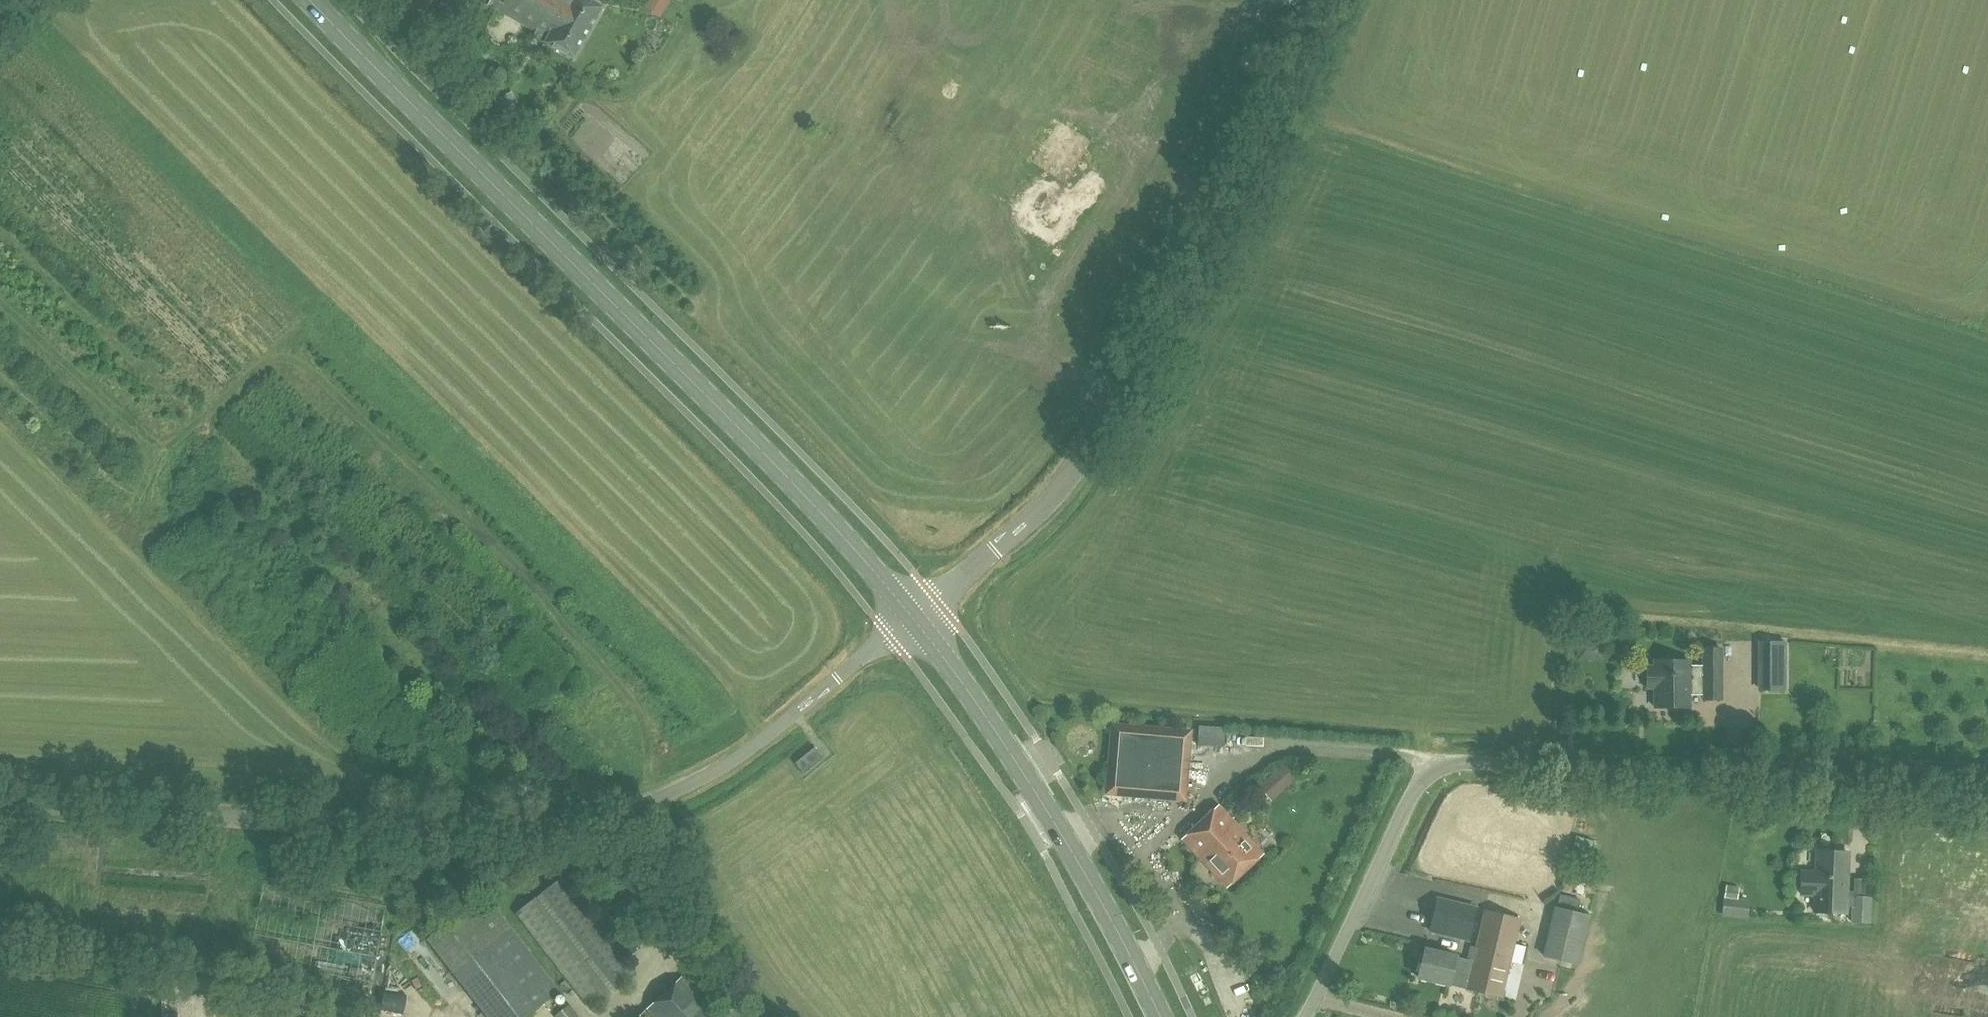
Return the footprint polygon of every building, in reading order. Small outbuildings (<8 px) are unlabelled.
[(488,4),(537,30),(534,36),(546,42),(574,58),(603,7),(591,0),(490,0),(488,4)] [(1785,689),(1785,641),(1761,641),(1761,689),(1785,689)] [(1721,699),(1721,648),(1704,648),(1703,665),(1689,665),(1689,660),(1655,660),(1655,666),(1647,666),(1647,687),(1655,687),(1655,707),(1689,707),(1689,688),(1703,688),(1704,699),(1721,699)] [(1187,801),(1188,793),(1193,729),(1111,722),(1105,794),(1187,801)] [(1224,747),(1225,726),(1198,725),(1197,745),(1224,747)] [(804,774),(824,758),(815,747),(795,762),(804,774)] [(1280,792),(1297,777),(1284,763),(1267,779),(1280,792)] [(1227,886),(1263,852),(1219,805),(1183,839),(1227,886)] [(1846,914),(1848,852),(1817,851),(1816,873),(1798,872),(1798,874),(1801,874),(1800,894),(1815,894),(1815,913),(1846,914)] [(515,913),(591,1010),(638,973),(562,876),(515,913)] [(1748,919),(1750,898),(1738,897),(1740,886),(1726,884),(1723,897),(1721,916),(1748,919)] [(562,991),(485,894),(427,939),(487,1016),(528,1016),(562,991)] [(1872,896),(1852,895),(1852,922),(1871,923),(1872,896)] [(1470,942),(1476,915),(1440,906),(1433,933),(1470,942)] [(1579,965),(1590,914),(1554,907),(1542,956),(1579,965)] [(1503,998),(1522,917),(1484,908),(1475,946),(1470,945),(1466,958),(1457,956),(1425,948),(1418,977),(1450,984),(1466,989),(1503,998)] [(680,976),(638,1016),(726,1016),(721,1012),(718,1015),(680,976)] [(554,1015),(556,1016),(581,1016),(570,1003),(554,1015)]
